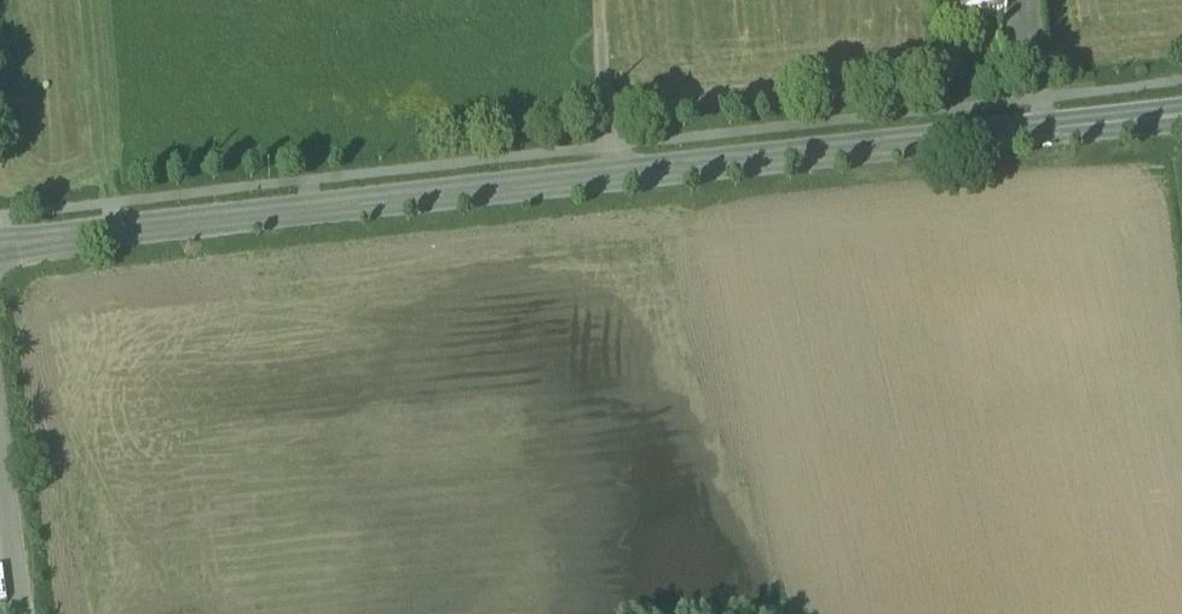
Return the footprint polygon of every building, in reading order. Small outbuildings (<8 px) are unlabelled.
[(986,13),(989,16),(993,17),(998,17),(1002,14),(1003,11),(1006,11),(1007,11),(1007,7),(1013,6),(1013,0),(961,0),(963,16),(986,13)]
